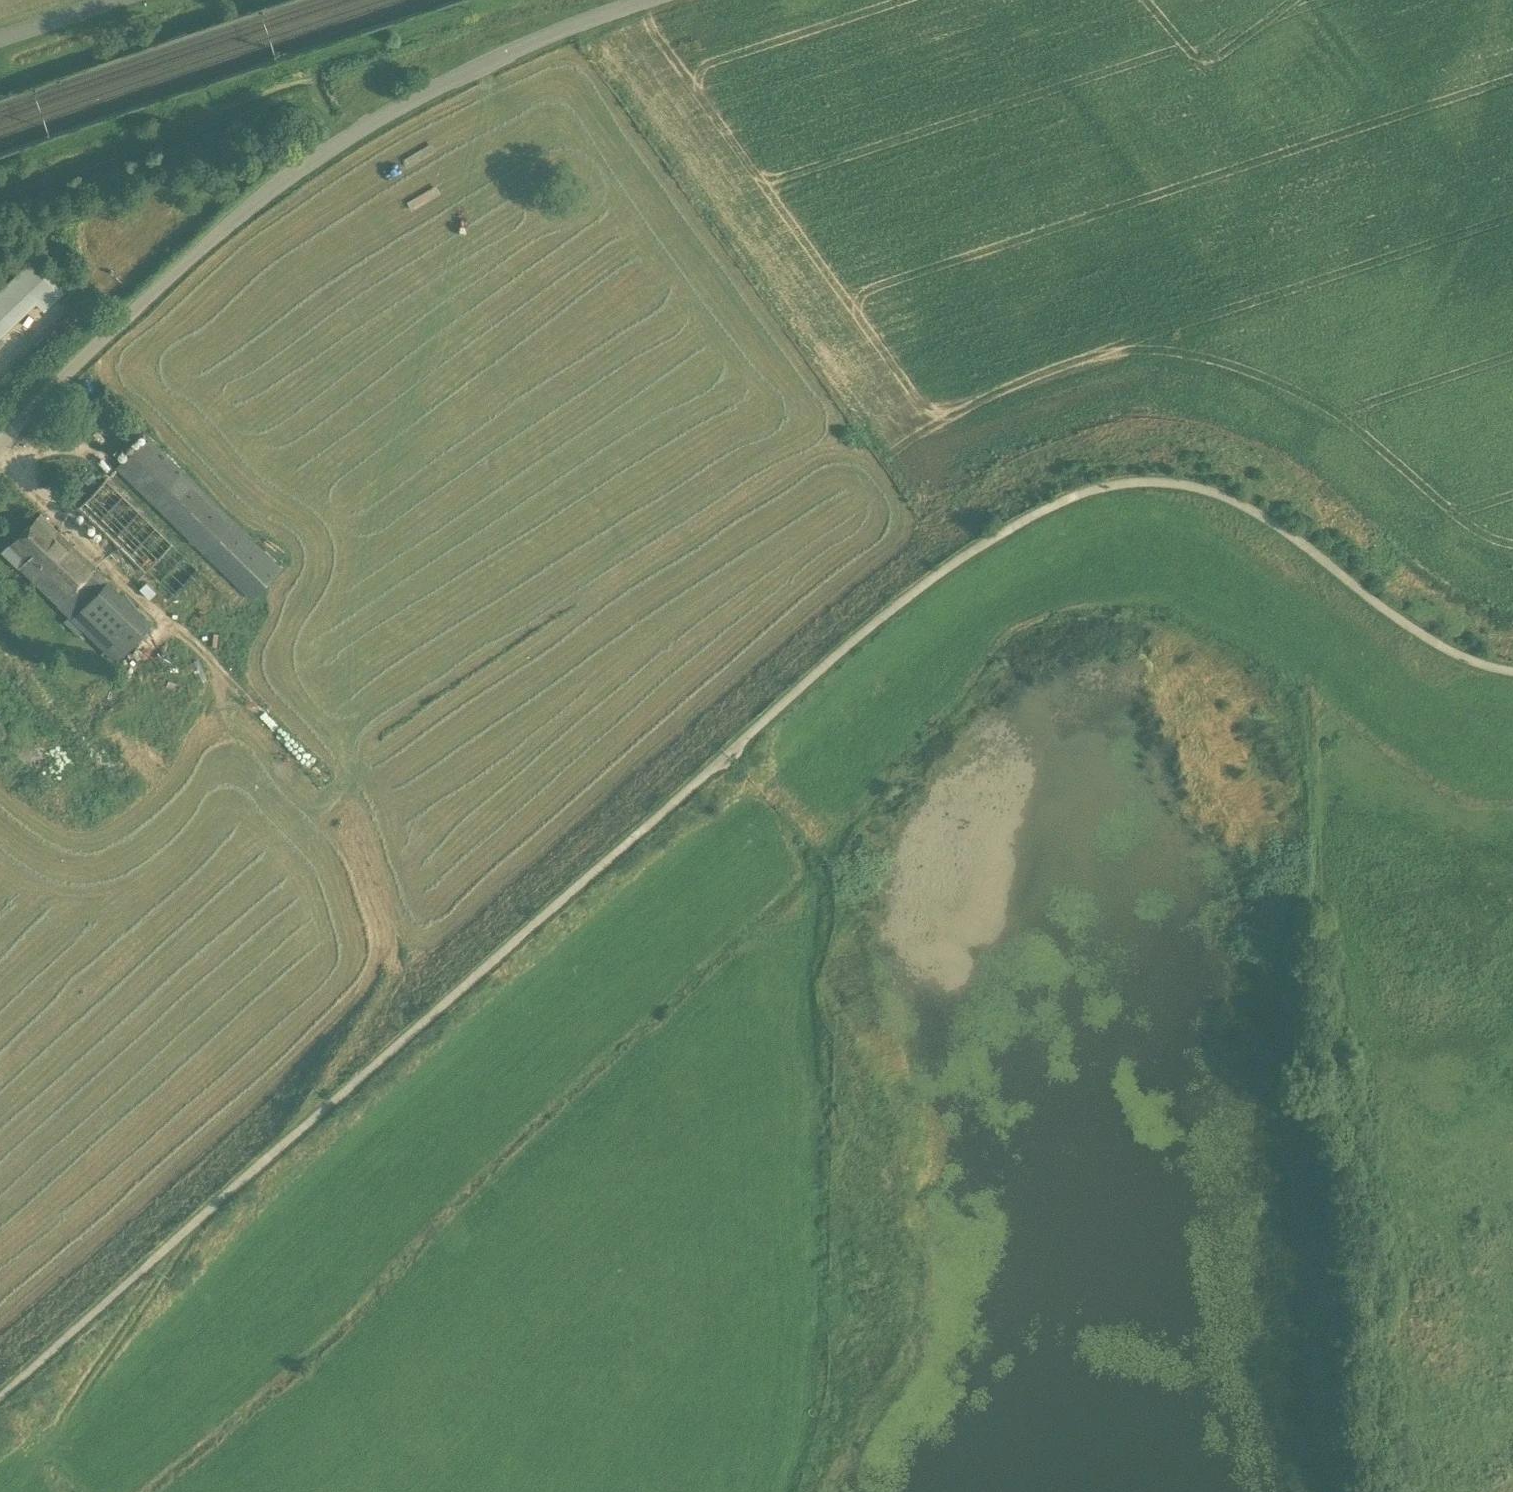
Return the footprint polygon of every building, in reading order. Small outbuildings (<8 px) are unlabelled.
[(30,260),(0,290),(0,337),(36,302),(45,311),(62,294),(30,260)] [(251,600),(283,567),(236,521),(147,434),(115,466),(203,554),(204,553),(251,600)] [(95,476),(90,470),(82,478),(88,483),(95,476)] [(11,544),(27,559),(20,567),(58,604),(57,605),(68,616),(64,620),(78,634),(83,629),(116,661),(153,623),(95,565),(74,545),(69,550),(53,535),(58,530),(40,513),(11,544)]
